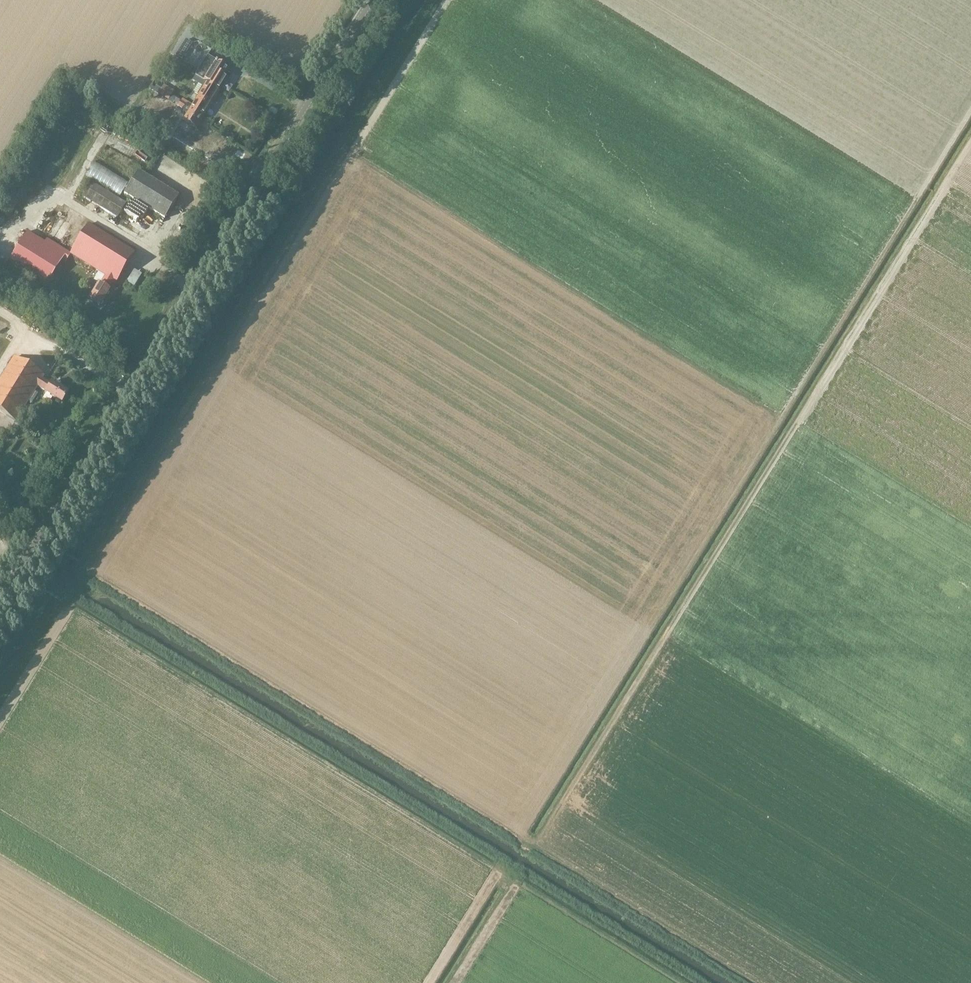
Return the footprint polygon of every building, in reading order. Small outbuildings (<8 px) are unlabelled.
[(194,48),(192,53),(202,58),(205,53),(194,48)] [(228,70),(219,64),(207,57),(195,76),(219,91),(227,78),(223,76),(228,70)] [(203,115),(219,91),(195,76),(192,80),(203,88),(193,105),(182,98),(180,101),(180,100),(179,100),(203,115)] [(174,91),(164,85),(158,94),(172,102),(175,97),(171,95),(174,91)] [(203,115),(179,100),(176,105),(183,109),(182,111),(187,114),(184,120),(183,120),(195,128),(203,115)] [(81,125),(86,115),(77,110),(71,119),(81,125)] [(95,151),(106,132),(100,129),(89,147),(95,151)] [(108,149),(120,158),(130,146),(118,136),(108,149)] [(119,198),(124,189),(89,168),(84,177),(119,198)] [(124,193),(164,219),(178,196),(138,171),(124,193)] [(90,182),(82,196),(117,217),(125,203),(90,182)] [(70,254),(72,255),(105,276),(100,284),(99,284),(89,300),(99,307),(109,290),(108,289),(113,281),(116,282),(134,252),(89,224),(70,254)] [(72,255),(70,254),(47,239),(44,243),(27,232),(9,261),(49,286),(64,261),(67,263),(72,255)] [(126,286),(134,289),(138,280),(130,277),(126,286)] [(68,392),(53,383),(52,385),(42,378),(44,376),(13,357),(0,379),(0,412),(16,421),(37,386),(48,392),(47,394),(62,403),(68,392)]
